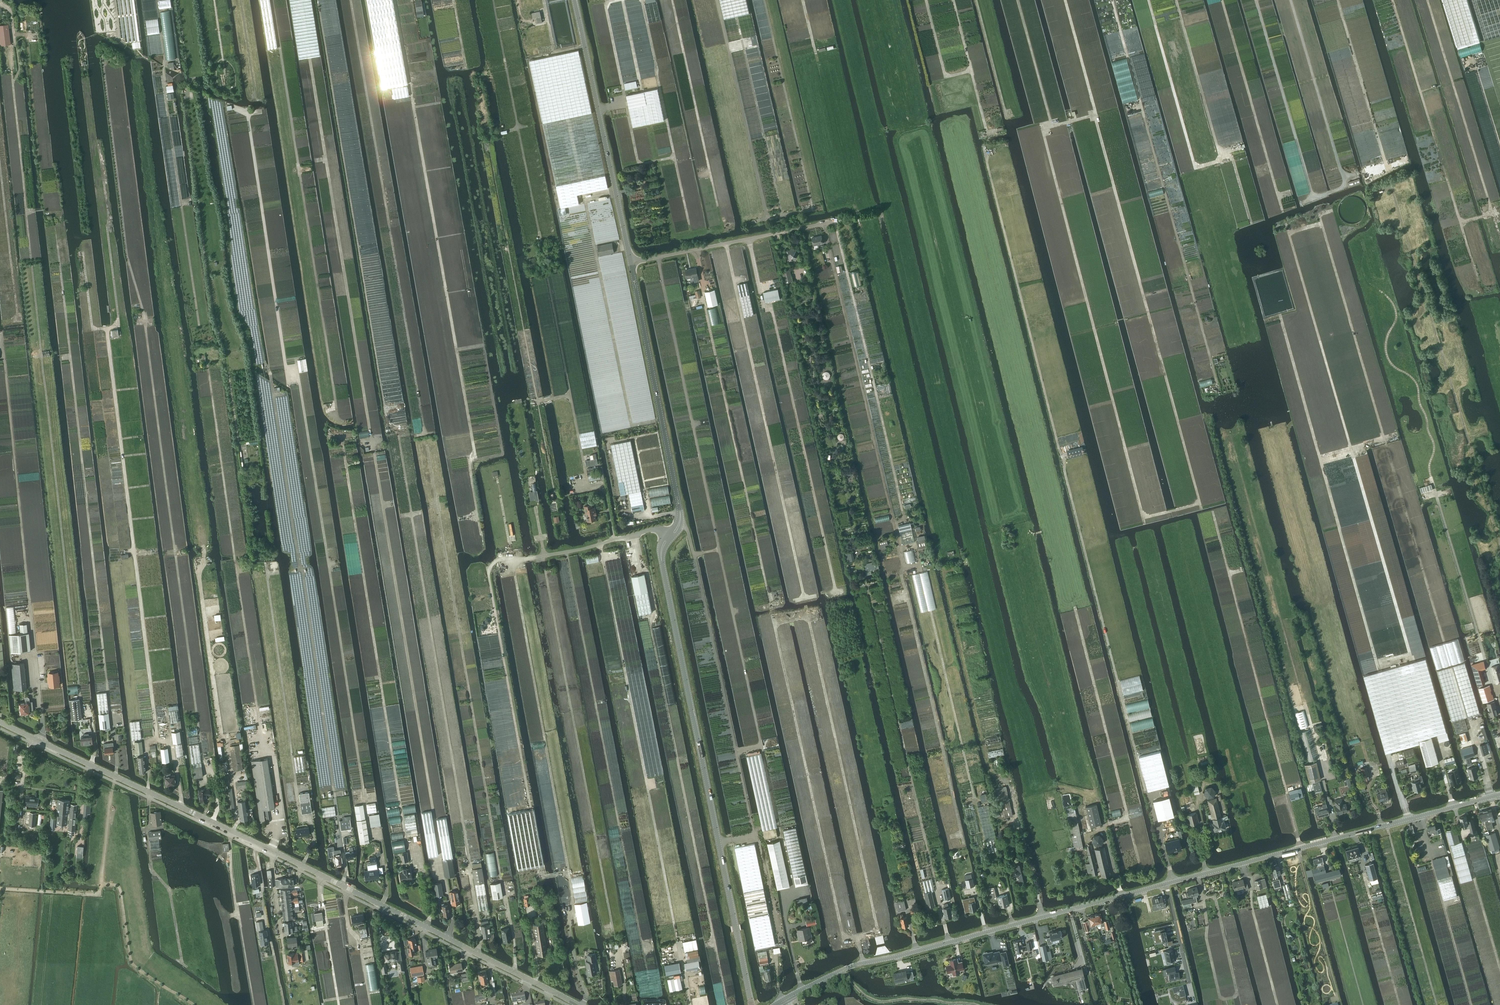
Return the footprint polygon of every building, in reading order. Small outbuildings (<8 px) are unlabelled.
[(268,50),(278,48),(270,0),(260,0),(268,50)] [(299,59),(308,57),(311,57),(320,56),(311,0),(290,0),(299,59)] [(382,88),(401,85),(404,85),(408,84),(393,0),(366,0),(382,88)] [(423,13),(421,1),(421,0),(415,0),(415,2),(417,14),(423,13)] [(750,13),(746,0),(719,0),(724,20),(750,13)] [(1457,49),(1480,42),(1467,0),(1442,0),(1457,49)] [(532,13),(533,18),(536,17),(538,24),(542,23),(540,12),(532,13)] [(1,45),(10,44),(8,24),(0,25),(0,41),(1,45)] [(569,206),(572,205),(579,204),(577,194),(608,188),(593,116),(589,97),(588,94),(582,66),(580,56),(579,52),(579,50),(558,54),(553,55),(530,60),(531,66),(545,130),(561,208),(569,206)] [(1126,58),(1111,62),(1123,104),(1137,100),(1126,58)] [(636,81),(624,83),(625,89),(637,87),(636,81)] [(407,86),(392,88),(393,98),(409,96),(407,86)] [(627,99),(628,106),(629,108),(633,127),(664,120),(657,88),(644,91),(626,95),(627,99)] [(1348,182),(1349,187),(1361,184),(1359,179),(1348,182)] [(812,237),(813,245),(823,242),(821,235),(812,237)] [(598,246),(600,256),(614,252),(612,243),(598,246)] [(798,258),(796,249),(792,250),(792,249),(786,251),(787,254),(788,254),(789,260),(798,258)] [(697,268),(685,271),(687,279),(693,277),(694,281),(699,280),(697,268)] [(782,270),(785,282),(793,280),(790,268),(782,270)] [(853,287),(864,284),(860,269),(849,272),(853,287)] [(737,284),(744,316),(754,314),(747,282),(737,284)] [(705,292),(708,306),(718,304),(715,289),(705,292)] [(764,293),(766,302),(781,299),(778,289),(764,293)] [(716,307),(707,309),(710,325),(720,323),(716,307)] [(297,360),(299,372),(307,370),(305,359),(297,360)] [(631,441),(611,445),(621,495),(629,493),(632,506),(644,504),(641,491),(631,441)] [(1067,452),(1069,457),(1083,453),(1082,448),(1067,452)] [(590,459),(585,460),(586,466),(598,464),(597,458),(596,453),(593,454),(589,455),(590,459)] [(1420,488),(1421,493),(1433,489),(1431,484),(1420,488)] [(645,510),(644,504),(632,506),(633,513),(645,510)] [(584,506),(586,514),(587,513),(588,521),(596,520),(595,513),(596,513),(596,512),(595,508),(592,508),(591,508),(590,505),(584,506)] [(898,525),(902,544),(914,541),(910,523),(898,525)] [(916,541),(918,549),(927,547),(925,539),(916,541)] [(885,545),(888,544),(887,540),(879,542),(881,550),(886,549),(885,545)] [(864,564),(866,571),(876,569),(874,562),(864,564)] [(652,612),(648,591),(644,574),(632,576),(639,615),(652,612)] [(481,625),(480,627),(481,629),(483,631),(485,630),(486,628),(485,626),(487,623),(489,623),(490,621),(490,619),(488,618),(486,618),(485,620),(485,622),(485,623),(483,622),(482,623),(484,624),(484,625),(481,625)] [(9,634),(11,652),(31,650),(29,632),(28,632),(27,623),(19,624),(20,633),(9,634)] [(1364,675),(1364,676),(1386,753),(1387,753),(1420,743),(1419,741),(1431,738),(1431,736),(1446,732),(1426,658),(1413,662),(1411,662),(1378,672),(1364,675)] [(1486,668),(1483,661),(1471,664),(1478,685),(1485,683),(1481,670),(1486,668)] [(12,664),(12,668),(14,690),(27,688),(24,662),(12,664)] [(1465,662),(1437,671),(1452,721),(1480,712),(1465,662)] [(1491,667),(1493,674),(1494,674),(1495,676),(1494,676),(1496,683),(1499,682),(1499,668),(1499,665),(1491,667)] [(49,676),(48,676),(49,683),(50,683),(50,686),(58,686),(58,682),(59,682),(58,675),(57,675),(57,672),(49,673),(49,676)] [(1480,689),(1484,702),(1493,699),(1489,686),(1480,689)] [(98,714),(100,728),(110,727),(106,692),(97,693),(99,714),(98,714)] [(1123,697),(1125,702),(1143,697),(1142,692),(1123,697)] [(30,701),(30,698),(28,696),(26,696),(26,702),(20,703),(21,713),(22,713),(22,714),(24,714),(25,713),(30,712),(30,709),(33,709),(33,701),(30,701)] [(70,700),(72,720),(82,718),(80,699),(70,700)] [(1125,705),(1127,713),(1149,707),(1147,699),(1125,705)] [(1488,703),(1491,716),(1499,713),(1495,701),(1488,703)] [(170,723),(178,722),(177,710),(168,711),(170,723)] [(1128,715),(1129,721),(1151,715),(1150,710),(1128,715)] [(1304,710),(1295,713),(1299,729),(1308,726),(1304,710)] [(1130,723),(1132,731),(1154,726),(1152,718),(1130,723)] [(1453,721),(1456,733),(1468,730),(1464,718),(1453,721)] [(132,740),(142,739),(139,721),(130,722),(132,740)] [(1301,732),(1309,761),(1317,759),(1309,730),(1301,732)] [(172,732),(173,743),(181,742),(180,731),(172,732)] [(81,736),(82,744),(93,743),(92,735),(89,735),(89,732),(84,733),(85,735),(81,736)] [(1449,739),(1447,732),(1437,735),(1439,742),(1449,739)] [(1459,734),(1462,743),(1468,742),(1465,732),(1459,734)] [(985,739),(986,745),(1002,742),(1000,736),(985,739)] [(1431,738),(1419,741),(1420,743),(1426,765),(1438,762),(1432,738),(1431,738)] [(133,749),(133,754),(143,753),(142,741),(135,742),(136,749),(133,749)] [(105,747),(105,753),(113,752),(113,749),(113,742),(103,743),(103,747),(105,747)] [(1002,742),(986,745),(989,758),(1004,754),(1002,742)] [(175,744),(176,757),(183,756),(181,743),(175,744)] [(1463,746),(1461,746),(1464,759),(1465,758),(1470,757),(1475,755),(1472,743),(1463,746)] [(189,745),(191,763),(201,762),(199,744),(189,745)] [(1487,744),(1481,745),(1483,755),(1489,753),(1487,744)] [(230,746),(233,771),(243,770),(239,745),(230,746)] [(160,749),(162,763),(169,762),(167,748),(160,749)] [(1404,751),(1405,758),(1415,755),(1413,748),(1404,751)] [(1139,757),(1147,791),(1169,785),(1160,751),(1139,757)] [(138,756),(140,773),(146,772),(144,755),(138,756)] [(305,771),(303,756),(294,757),(296,772),(305,771)] [(1444,759),(1446,764),(1455,762),(1454,756),(1444,759)] [(268,821),(267,810),(275,808),(268,759),(251,761),(260,823),(268,821)] [(1305,764),(1309,782),(1321,779),(1316,762),(1305,764)] [(1409,766),(1411,773),(1417,771),(1415,764),(1409,766)] [(192,768),(194,777),(203,776),(201,766),(192,768)] [(1366,767),(1360,768),(1364,780),(1369,778),(1366,767)] [(1468,769),(1471,779),(1479,777),(1476,767),(1468,769)] [(1458,782),(1457,781),(1459,781),(1460,780),(1457,769),(1452,770),(1452,771),(1452,772),(1448,773),(1449,778),(1449,781),(1450,780),(1451,785),(1458,783),(1458,782)] [(165,776),(166,786),(167,786),(168,786),(169,786),(170,785),(176,784),(175,775),(171,775),(170,773),(167,774),(167,776),(165,776)] [(1415,781),(1412,782),(1414,786),(1413,786),(1413,790),(1415,789),(1415,791),(1419,789),(1422,788),(1422,787),(1420,783),(1421,782),(1420,780),(1422,779),(1421,775),(1419,776),(1419,778),(1415,779),(1415,781)] [(227,782),(224,783),(225,790),(228,811),(230,811),(235,810),(232,789),(228,789),(227,782)] [(236,783),(238,790),(247,788),(246,782),(236,783)] [(199,793),(198,793),(199,796),(200,796),(200,801),(204,800),(205,800),(206,800),(207,800),(206,794),(207,794),(210,794),(210,788),(209,788),(209,786),(205,787),(205,788),(199,789),(199,792),(199,793)] [(1006,786),(994,789),(1000,813),(997,813),(996,814),(997,817),(1001,816),(1001,818),(1013,815),(1006,786)] [(1214,797),(1216,791),(1211,786),(1205,788),(1204,794),(1208,798),(1214,797)] [(1289,792),(1290,795),(1291,801),(1299,798),(1303,797),(1301,789),(1289,792)] [(1378,795),(1379,801),(1385,800),(1385,801),(1389,800),(1387,792),(1386,789),(1380,791),(1381,794),(1378,795)] [(299,793),(302,814),(312,812),(309,792),(299,793)] [(38,804),(38,803),(38,798),(38,797),(26,796),(26,803),(26,805),(37,806),(37,804),(38,804)] [(1153,801),(1158,820),(1174,816),(1169,797),(1153,801)] [(1212,823),(1214,831),(1226,828),(1224,820),(1228,819),(1227,816),(1226,816),(1226,815),(1222,816),(1223,817),(1222,817),(1217,798),(1208,800),(1211,814),(1208,815),(1209,820),(1212,819),(1213,823),(1212,823)] [(1341,798),(1334,800),(1336,806),(1335,806),(1336,813),(1347,811),(1346,803),(1343,804),(1341,798)] [(57,802),(57,804),(58,805),(57,812),(58,812),(68,812),(68,805),(69,805),(69,800),(58,799),(58,801),(57,802)] [(248,813),(252,812),(252,809),(248,810),(246,801),(237,802),(240,821),(249,820),(248,813)] [(366,804),(368,813),(377,812),(375,803),(366,804)] [(69,824),(68,830),(69,830),(69,832),(74,833),(74,830),(77,804),(71,804),(71,805),(69,824)] [(363,804),(355,806),(357,820),(360,843),(369,842),(366,819),(365,819),(363,804)] [(1086,807),(1090,826),(1101,824),(1097,804),(1086,807)] [(1323,806),(1314,808),(1317,820),(1320,819),(1320,817),(1329,815),(1327,807),(1327,808),(1326,804),(1323,805),(1323,806)] [(58,812),(57,823),(66,824),(69,824),(71,805),(69,805),(68,805),(68,812),(58,812)] [(996,839),(988,805),(977,807),(986,842),(986,841),(989,853),(998,851),(996,839)] [(323,817),(335,815),(334,806),(321,808),(323,817)] [(1074,806),(1066,809),(1072,840),(1074,847),(1067,848),(1068,851),(1069,851),(1083,848),(1077,818),(1076,812),(1074,806)] [(507,814),(518,869),(543,865),(533,809),(507,814)] [(1489,824),(1486,825),(1488,829),(1493,827),(1492,822),(1495,821),(1491,809),(1485,810),(1489,824)] [(1485,820),(1486,825),(1489,824),(1485,810),(1480,812),(1479,812),(1482,821),(1485,820)] [(151,812),(152,825),(162,824),(160,811),(151,812)] [(25,812),(25,816),(30,817),(29,825),(35,826),(36,813),(30,812),(25,812)] [(429,857),(438,855),(431,812),(422,813),(429,857)] [(1186,815),(1189,825),(1199,823),(1196,812),(1186,815)] [(369,816),(371,827),(381,825),(379,814),(369,816)] [(418,835),(414,814),(404,815),(407,837),(418,835)] [(1460,817),(1462,826),(1465,825),(1466,828),(1467,827),(1469,834),(1474,832),(1472,826),(1471,823),(1469,824),(1466,816),(1460,817)] [(443,859),(452,858),(453,858),(446,818),(436,820),(443,859)] [(343,820),(340,821),(341,830),(351,828),(350,819),(343,820)] [(1412,825),(1406,827),(1409,834),(1415,833),(1412,825)] [(1435,825),(1428,827),(1429,832),(1434,830),(1435,834),(1441,833),(1440,829),(1437,830),(1435,825)] [(296,829),(297,837),(310,835),(309,827),(296,829)] [(796,827),(783,830),(795,887),(808,884),(796,827)] [(763,831),(765,838),(777,836),(776,828),(763,831)] [(1456,828),(1446,831),(1450,845),(1460,843),(1456,828)] [(159,839),(162,838),(161,830),(149,832),(151,849),(160,848),(159,839)] [(1011,831),(1006,832),(1007,837),(1015,836),(1016,839),(1019,839),(1018,835),(1016,835),(1016,831),(1011,831)] [(1488,831),(1484,832),(1485,835),(1486,835),(1490,850),(1491,853),(1499,851),(1499,847),(1495,832),(1489,834),(1488,831)] [(1094,835),(1092,841),(1096,845),(1102,844),(1104,839),(1100,834),(1094,835)] [(393,853),(406,851),(404,840),(391,842),(393,853)] [(767,843),(774,874),(777,889),(790,886),(780,840),(767,843)] [(1165,843),(1168,854),(1181,850),(1179,840),(1165,843)] [(925,893),(931,892),(935,891),(929,866),(924,845),(923,841),(913,844),(919,867),(925,893)] [(1450,845),(1453,857),(1465,854),(1462,842),(1460,843),(1450,845)] [(735,848),(756,950),(776,945),(754,844),(735,848)] [(1086,846),(1090,863),(1086,864),(1088,873),(1092,872),(1093,875),(1098,873),(1097,871),(1100,870),(1101,876),(1111,874),(1104,847),(1095,849),(1097,859),(1099,868),(1097,868),(1091,845),(1086,846)] [(333,846),(327,847),(329,857),(334,856),(334,857),(334,858),(334,860),(335,860),(335,865),(340,865),(340,863),(342,863),(341,856),(341,855),(340,852),(340,849),(334,850),(333,846)] [(1346,850),(1348,857),(1348,858),(1349,857),(1349,859),(1353,858),(1353,856),(1359,855),(1360,855),(1360,854),(1358,847),(1357,846),(1357,847),(1346,850)] [(345,852),(347,859),(354,858),(353,847),(349,848),(350,852),(345,852)] [(1445,857),(1433,860),(1438,880),(1450,876),(1448,866),(1451,866),(1448,856),(1445,857)] [(367,863),(368,871),(365,871),(366,880),(379,877),(376,857),(370,858),(370,862),(367,863)] [(1313,859),(1315,868),(1312,869),(1315,882),(1341,875),(1339,869),(1326,872),(1324,866),(1323,863),(1324,863),(1322,857),(1313,859)] [(452,858),(443,859),(442,860),(445,877),(455,876),(452,858)] [(1017,868),(1013,869),(1015,876),(1018,875),(1020,880),(1027,878),(1023,862),(1016,864),(1017,868)] [(1373,862),(1365,864),(1369,880),(1377,877),(1373,862)] [(1273,873),(1271,873),(1273,880),(1278,879),(1277,875),(1281,874),(1279,866),(1272,868),(1273,873)] [(474,883),(484,882),(482,867),(472,869),(474,883)] [(399,873),(401,881),(412,879),(411,871),(410,871),(410,868),(402,869),(403,872),(399,873)] [(258,874),(251,875),(252,886),(252,885),(253,888),(258,887),(258,885),(260,884),(260,881),(259,881),(258,874)] [(971,874),(964,875),(965,880),(967,888),(974,886),(972,878),(971,874)] [(1450,876),(1438,880),(1444,900),(1458,897),(1452,876),(1450,876)] [(293,877),(287,878),(288,886),(294,885),(293,883),(296,882),(296,878),(293,879),(293,877)] [(276,879),(276,887),(279,887),(279,888),(284,887),(284,886),(288,886),(287,878),(279,879),(276,879)] [(1243,879),(1232,882),(1234,890),(1245,887),(1246,890),(1249,889),(1247,883),(1244,884),(1243,879)] [(1255,881),(1257,889),(1267,887),(1265,879),(1255,881)] [(1272,881),(1274,888),(1281,886),(1279,879),(1272,881)] [(435,883),(433,884),(435,896),(436,896),(443,895),(441,882),(435,883)] [(474,883),(479,910),(489,909),(484,882),(474,883)] [(490,884),(493,899),(502,897),(500,882),(490,884)] [(1282,885),(1286,900),(1292,898),(1288,884),(1282,885)] [(1189,892),(1186,893),(1187,896),(1189,896),(1190,896),(1193,895),(1193,897),(1181,900),(1184,909),(1192,906),(1191,902),(1197,901),(1196,896),(1198,896),(1197,894),(1199,894),(1197,886),(1188,889),(1189,892)] [(988,888),(991,900),(997,898),(999,907),(1010,904),(1007,894),(996,897),(994,887),(988,888)] [(942,890),(944,899),(951,898),(949,888),(942,890)] [(450,892),(452,905),(460,903),(458,891),(450,892)] [(931,892),(925,893),(924,893),(928,907),(935,906),(931,892)] [(1260,908),(1269,905),(1266,893),(1257,896),(1260,908)] [(1155,898),(1152,898),(1153,906),(1152,906),(1153,910),(1159,908),(1158,905),(1164,904),(1163,902),(1162,896),(1158,897),(1157,896),(1155,897),(1155,898)] [(974,897),(963,899),(965,911),(970,910),(970,911),(977,910),(975,901),(974,897)] [(896,902),(898,911),(906,909),(904,901),(896,902)] [(578,924),(590,922),(587,902),(586,902),(582,903),(579,903),(575,904),(578,924)] [(943,908),(946,917),(952,915),(949,906),(948,907),(947,903),(944,904),(945,907),(943,908)] [(442,905),(443,916),(450,915),(448,904),(442,905)] [(316,913),(314,913),(316,921),(318,920),(323,920),(322,912),(316,913)] [(1100,913),(1094,915),(1096,923),(1100,922),(1101,926),(1105,925),(1106,929),(1110,928),(1108,920),(1102,922),(1100,913)] [(363,914),(352,916),(353,924),(364,922),(363,914)] [(903,917),(903,914),(900,914),(902,926),(908,925),(907,916),(903,917)] [(1096,923),(1094,915),(1087,917),(1089,920),(1083,922),(1085,931),(1090,929),(1089,928),(1093,927),(1092,925),(1096,923)] [(532,924),(537,955),(547,954),(542,923),(532,924)] [(480,925),(481,932),(483,932),(484,937),(491,935),(489,924),(480,925)] [(807,928),(797,930),(799,940),(807,939),(808,941),(812,940),(810,933),(809,927),(807,928)] [(501,929),(503,942),(511,941),(509,928),(501,929)] [(1157,931),(1154,932),(1156,942),(1162,940),(1163,942),(1167,941),(1164,928),(1156,930),(1157,931)] [(345,929),(328,932),(330,942),(347,939),(345,929)] [(1050,937),(1046,938),(1048,944),(1052,943),(1052,940),(1063,938),(1061,929),(1049,932),(1050,937)] [(259,932),(261,944),(269,943),(266,930),(259,932)] [(287,937),(288,948),(297,947),(296,936),(287,937)] [(409,947),(407,947),(409,955),(415,953),(413,946),(416,945),(415,938),(414,938),(414,937),(413,937),(411,938),(408,939),(409,947)] [(696,939),(683,942),(685,951),(698,949),(696,939)] [(1021,939),(1013,940),(1013,941),(1016,952),(1016,953),(1023,951),(1028,950),(1032,949),(1030,941),(1026,942),(1027,945),(1022,946),(1021,939)] [(1046,947),(1040,948),(1043,960),(1049,959),(1047,951),(1046,947)] [(429,949),(429,950),(426,951),(427,958),(428,964),(436,963),(434,956),(437,956),(436,948),(429,949)] [(299,951),(300,961),(309,959),(307,949),(299,951)] [(685,963),(684,963),(686,971),(702,967),(698,949),(685,951),(687,961),(685,962),(685,963)] [(1163,951),(1167,964),(1172,963),(1172,960),(1175,959),(1172,949),(1163,951)] [(396,951),(383,953),(385,961),(397,959),(397,961),(399,970),(399,971),(403,970),(400,951),(396,951)] [(758,952),(759,961),(768,959),(766,951),(758,952)] [(984,954),(983,954),(985,964),(1001,960),(1002,960),(1004,966),(1009,965),(1006,952),(1001,953),(999,953),(999,951),(993,953),(992,952),(987,953),(987,952),(984,953),(984,954)] [(287,958),(287,961),(288,961),(288,962),(296,961),(298,961),(298,957),(295,958),(294,952),(287,954),(288,958),(287,958)] [(589,961),(586,962),(588,975),(596,973),(594,961),(596,960),(595,954),(587,955),(589,961)] [(950,960),(951,964),(946,965),(947,966),(946,967),(946,968),(947,969),(947,970),(948,973),(952,972),(953,974),(960,972),(960,970),(964,969),(962,962),(958,962),(957,958),(950,960)] [(768,959),(759,961),(760,965),(759,965),(760,972),(764,971),(766,980),(772,979),(771,976),(770,968),(765,969),(765,968),(762,968),(762,965),(769,964),(768,959)] [(449,968),(449,971),(450,971),(450,972),(462,971),(461,962),(455,963),(455,964),(449,965),(450,968),(449,968)] [(666,975),(681,972),(679,962),(664,965),(666,975)] [(422,965),(410,967),(412,976),(417,975),(422,975),(423,974),(424,974),(422,965)] [(1178,972),(1176,973),(1175,966),(1162,969),(1164,976),(1168,975),(1169,978),(1168,978),(1168,979),(1169,979),(1170,983),(1179,980),(1178,972)] [(462,977),(462,981),(470,980),(470,976),(469,969),(465,970),(466,973),(461,974),(461,977),(466,976),(466,977),(462,977)] [(611,971),(609,971),(611,978),(612,978),(614,985),(617,985),(622,984),(619,969),(611,971)] [(1072,972),(1052,977),(1054,984),(1069,980),(1070,980),(1069,979),(1073,978),(1073,979),(1074,979),(1077,978),(1077,979),(1080,989),(1087,989),(1084,978),(1082,973),(1082,970),(1081,969),(1075,971),(1072,972)] [(903,971),(894,973),(894,977),(894,978),(895,978),(895,981),(903,980),(907,979),(907,978),(914,977),(912,971),(906,972),(906,971),(906,970),(905,971),(903,971)] [(483,973),(479,974),(482,987),(485,986),(485,982),(488,982),(486,973),(485,973),(485,972),(482,973),(483,973)] [(667,979),(670,991),(682,989),(680,977),(667,979)] [(1183,988),(1170,992),(1171,997),(1171,999),(1172,1000),(1173,1001),(1174,1002),(1175,1003),(1176,1003),(1177,1003),(1179,1003),(1180,1003),(1186,1002),(1183,988)] [(512,996),(513,1003),(526,1001),(524,993),(512,996)] [(475,998),(476,1003),(480,1002),(487,1000),(486,995),(475,998)]
